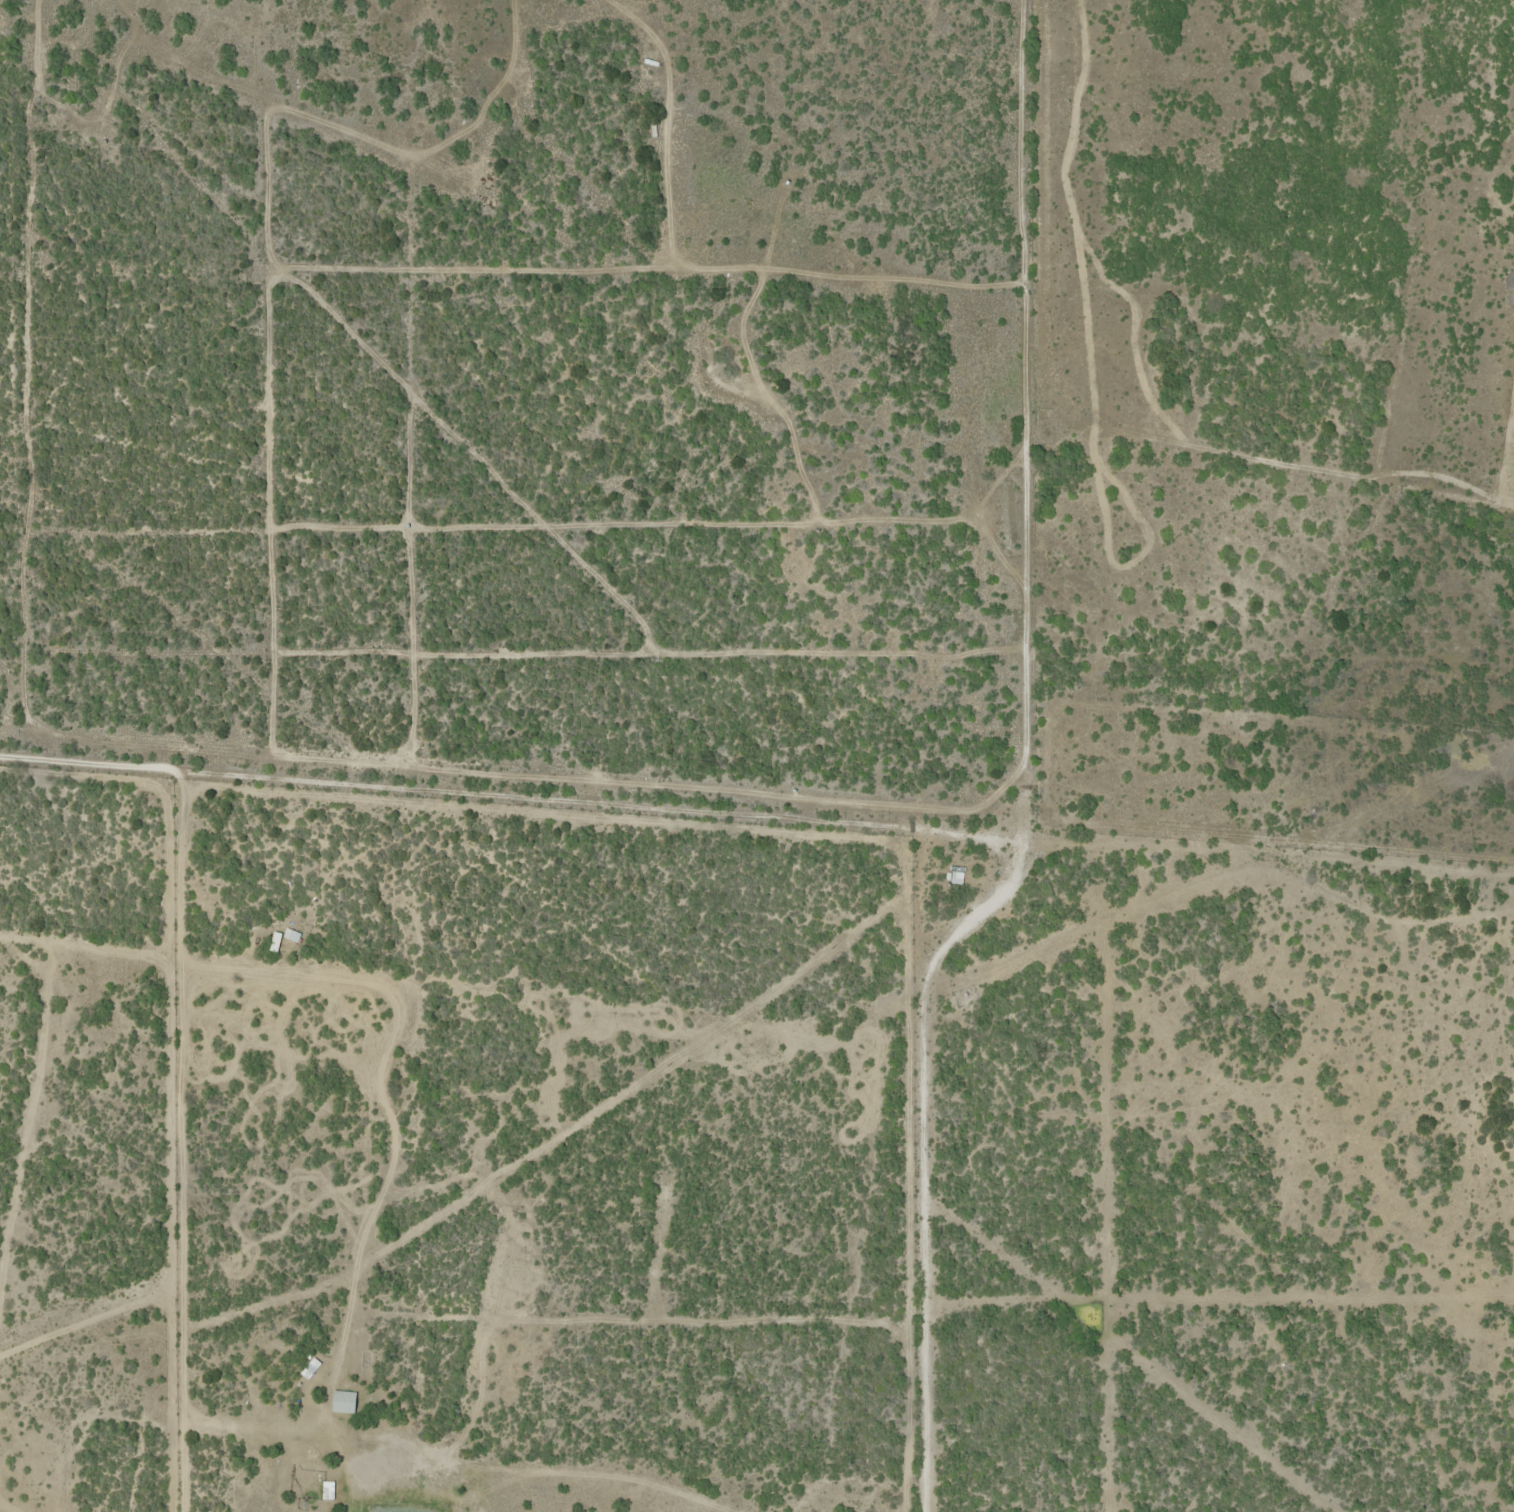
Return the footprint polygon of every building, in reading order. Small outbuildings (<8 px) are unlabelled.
[(960,885),(962,868),(951,867),(949,884),(960,885)] [(296,942),(299,934),(285,929),(282,938),(296,942)]
